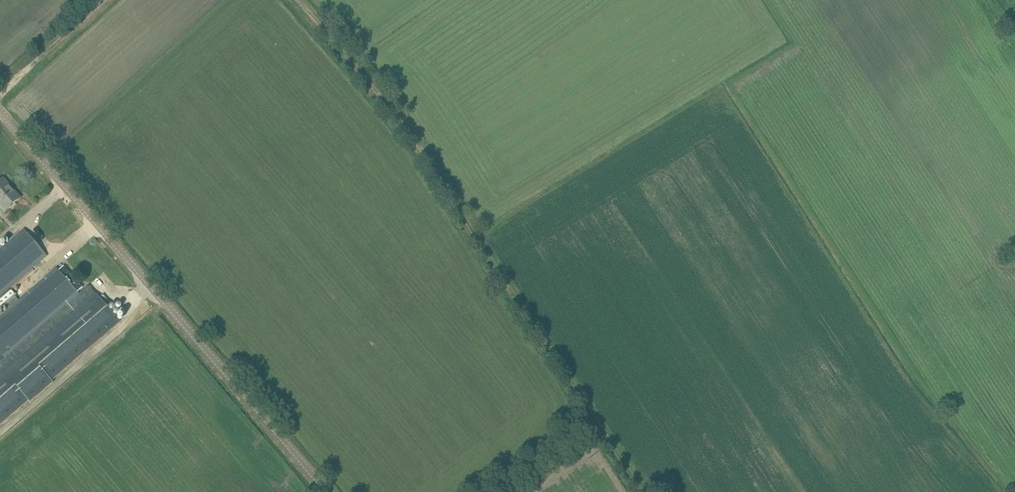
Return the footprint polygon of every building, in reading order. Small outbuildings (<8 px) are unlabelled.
[(0,181),(0,207),(4,212),(20,198),(3,179),(0,181)] [(0,250),(0,296),(46,256),(24,230),(0,250)] [(121,322),(89,285),(79,294),(77,292),(83,287),(67,269),(62,274),(57,268),(0,317),(0,426),(121,322)]
